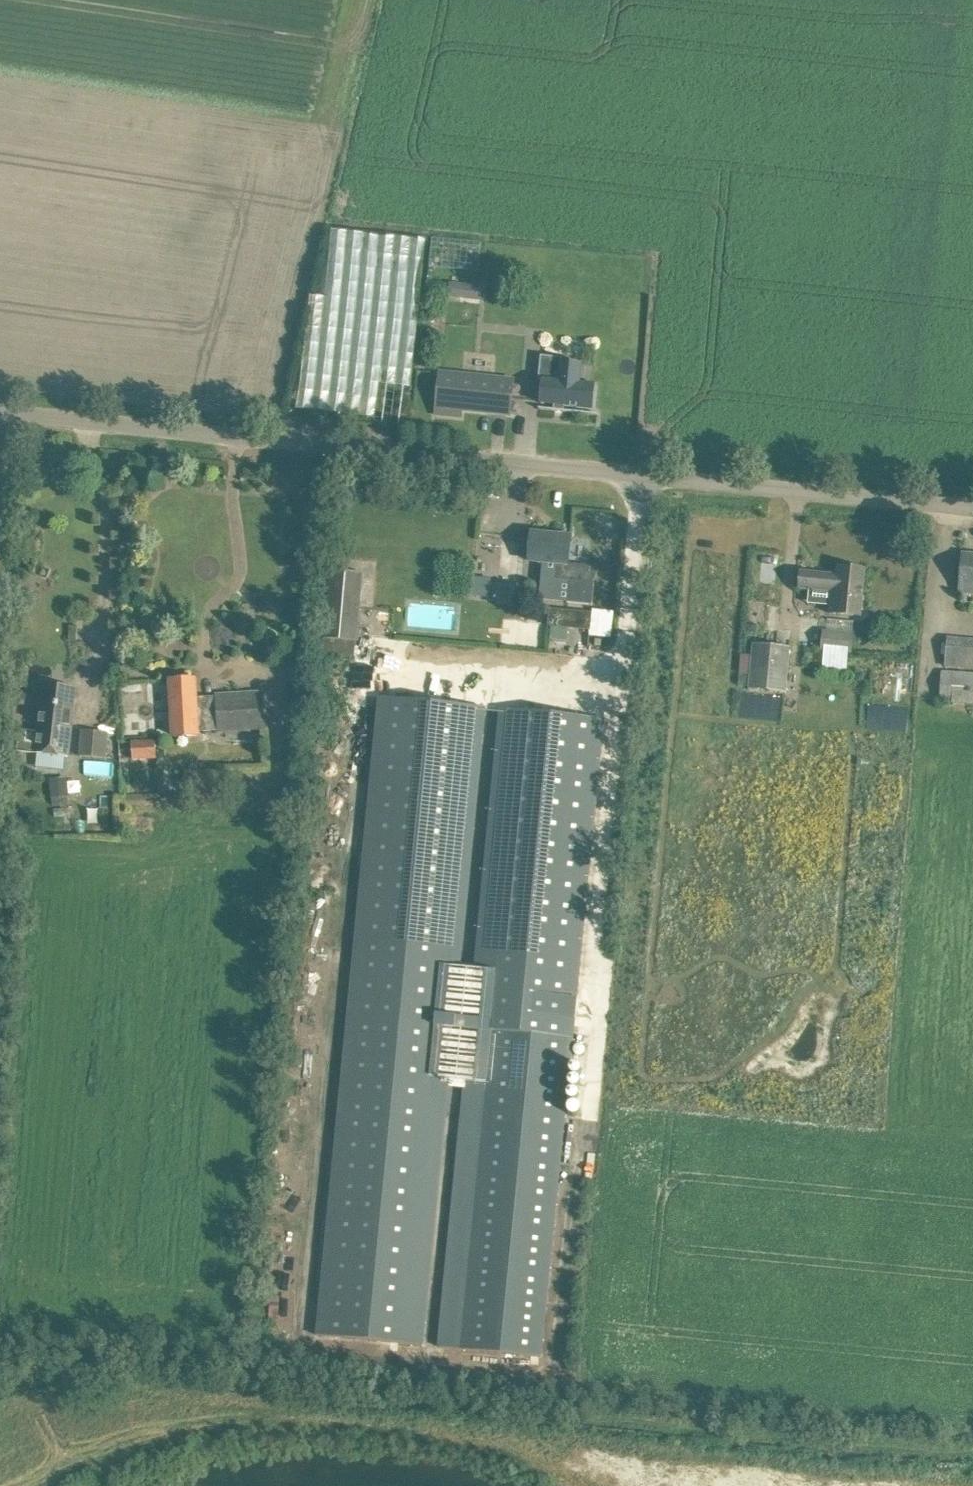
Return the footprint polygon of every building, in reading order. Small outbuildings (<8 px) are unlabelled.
[(451,282),(450,299),(482,300),(483,283),(451,282)] [(561,358),(542,356),(539,377),(544,378),(542,403),(592,408),(595,384),(580,382),(582,363),(560,361),(561,358)] [(437,406),(436,414),(461,417),(462,409),(510,414),(514,381),(440,373),(437,406)] [(503,525),(499,557),(550,563),(548,582),(569,584),(568,602),(593,605),(596,566),(568,564),(571,536),(534,532),(534,529),(503,525)] [(964,555),(960,593),(972,594),(972,556),(964,555)] [(801,571),(799,589),(809,590),(812,590),(811,600),(829,601),(829,605),(828,613),(863,617),(865,589),(867,569),(859,568),(838,566),(837,575),(801,571)] [(328,591),(323,655),(318,719),(349,721),(355,658),(363,574),(331,571),(329,591),(328,591)] [(476,578),(475,594),(489,595),(491,580),(476,578)] [(550,608),(548,625),(552,626),(569,628),(590,630),(592,612),(567,610),(550,608)] [(614,637),(616,609),(594,608),(592,635),(614,637)] [(822,629),(820,650),(851,652),(853,632),(851,632),(826,629),(822,629)] [(972,669),(972,639),(947,636),(944,666),(972,669)] [(790,647),(752,643),(748,688),(786,692),(790,647)] [(938,709),(952,710),(953,702),(972,703),(972,672),(941,670),(938,709)] [(196,729),(216,728),(216,731),(266,728),(265,712),(264,692),(216,695),(217,696),(195,698),(195,679),(172,680),(175,737),(196,735),(196,729)] [(887,680),(885,689),(904,693),(906,684),(887,680)] [(45,684),(44,693),(39,732),(20,730),(18,750),(68,756),(71,736),(70,736),(75,687),(45,684)] [(379,697),(317,1335),(402,1343),(428,1076),(487,1082),(461,1349),(542,1357),(573,1038),(604,718),(522,710),(497,971),(476,969),(439,965),(464,705),(379,697)] [(82,730),(80,756),(107,758),(109,732),(82,730)] [(156,759),(156,755),(156,739),(132,740),(133,760),(156,759)] [(114,774),(115,761),(86,760),(85,773),(114,774)] [(66,780),(51,781),(52,793),(67,792),(66,780)]
